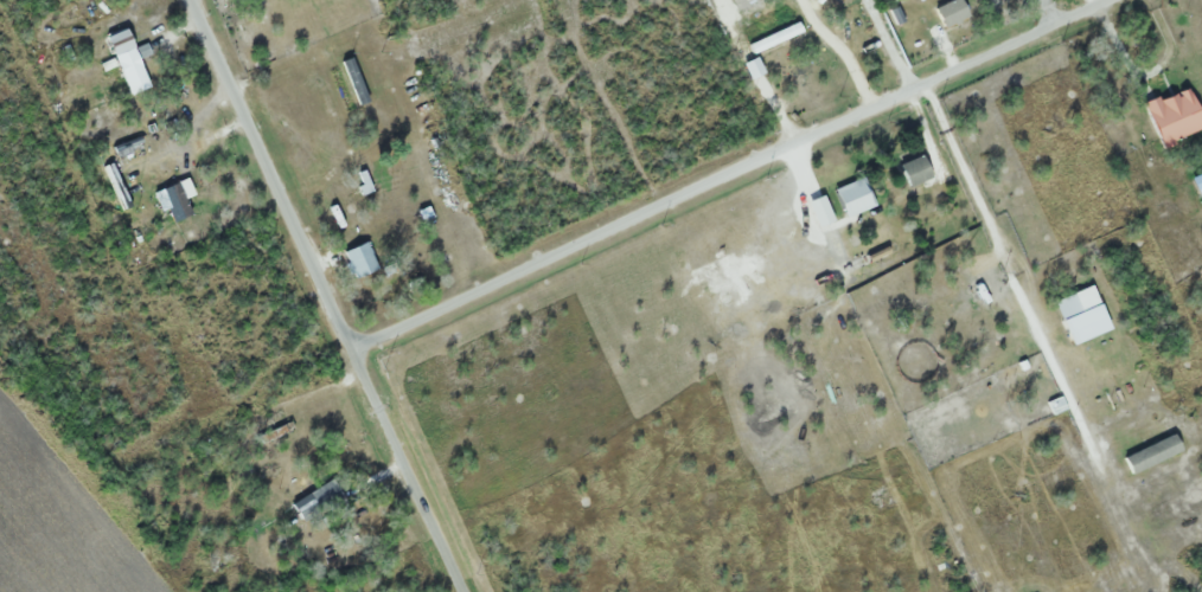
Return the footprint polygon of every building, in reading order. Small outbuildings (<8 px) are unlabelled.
[(971,17),(963,0),(953,0),(936,8),(946,29),(971,17)] [(750,45),(755,55),(804,30),(799,21),(750,45)] [(1190,86),(1145,104),(1162,145),(1201,129),(1201,115),(1190,86)] [(113,146),(118,157),(145,147),(141,136),(113,146)] [(901,164),(911,187),(934,177),(925,154),(901,164)] [(104,167),(123,210),(132,206),(113,163),(104,167)] [(197,205),(214,197),(200,166),(183,173),(197,205)] [(835,189),(848,217),(877,205),(865,177),(835,189)] [(345,251),(356,279),(379,270),(368,242),(345,251)] [(977,304),(1002,293),(994,275),(969,287),(977,304)] [(1082,313),(1101,304),(1093,285),(1074,293),(1082,313)] [(1163,421),(1170,436),(1188,427),(1181,413),(1163,421)] [(293,502),(303,522),(345,500),(335,480),(293,502)]
